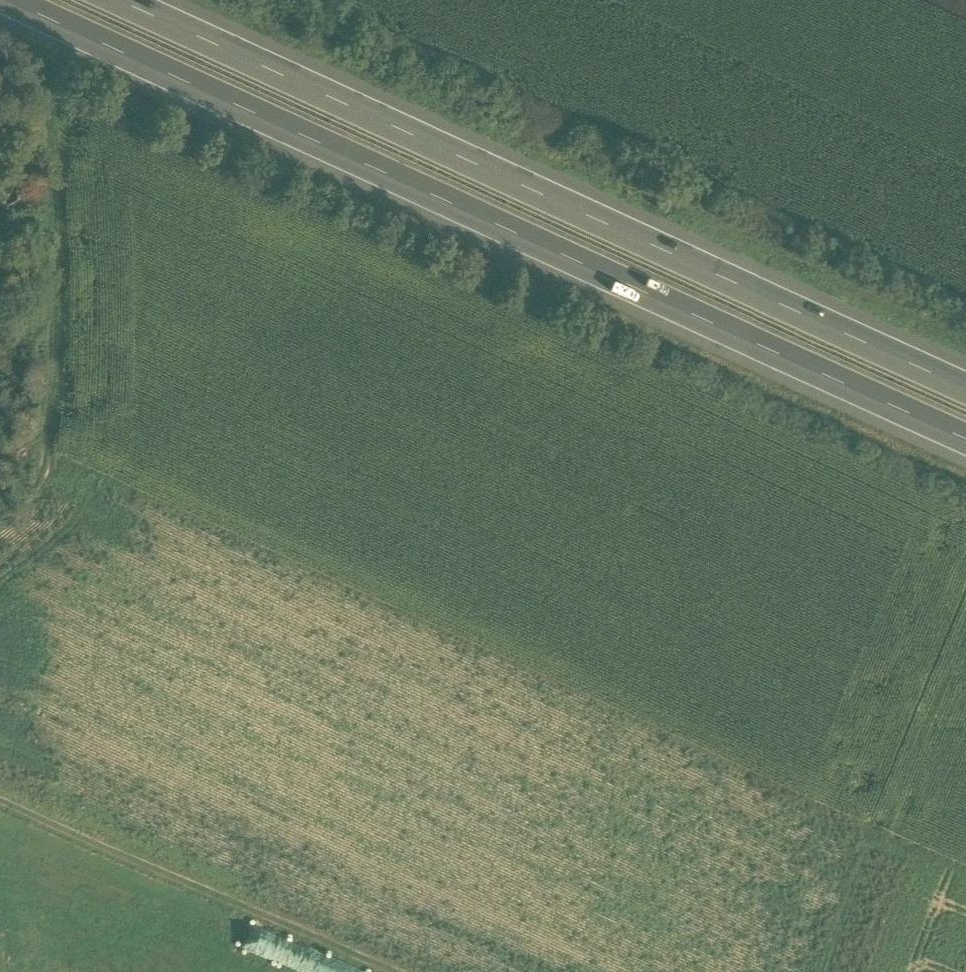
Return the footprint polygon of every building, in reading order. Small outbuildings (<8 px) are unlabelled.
[(243,951),(306,971),(320,971),(327,951),(251,926),(243,951)]
